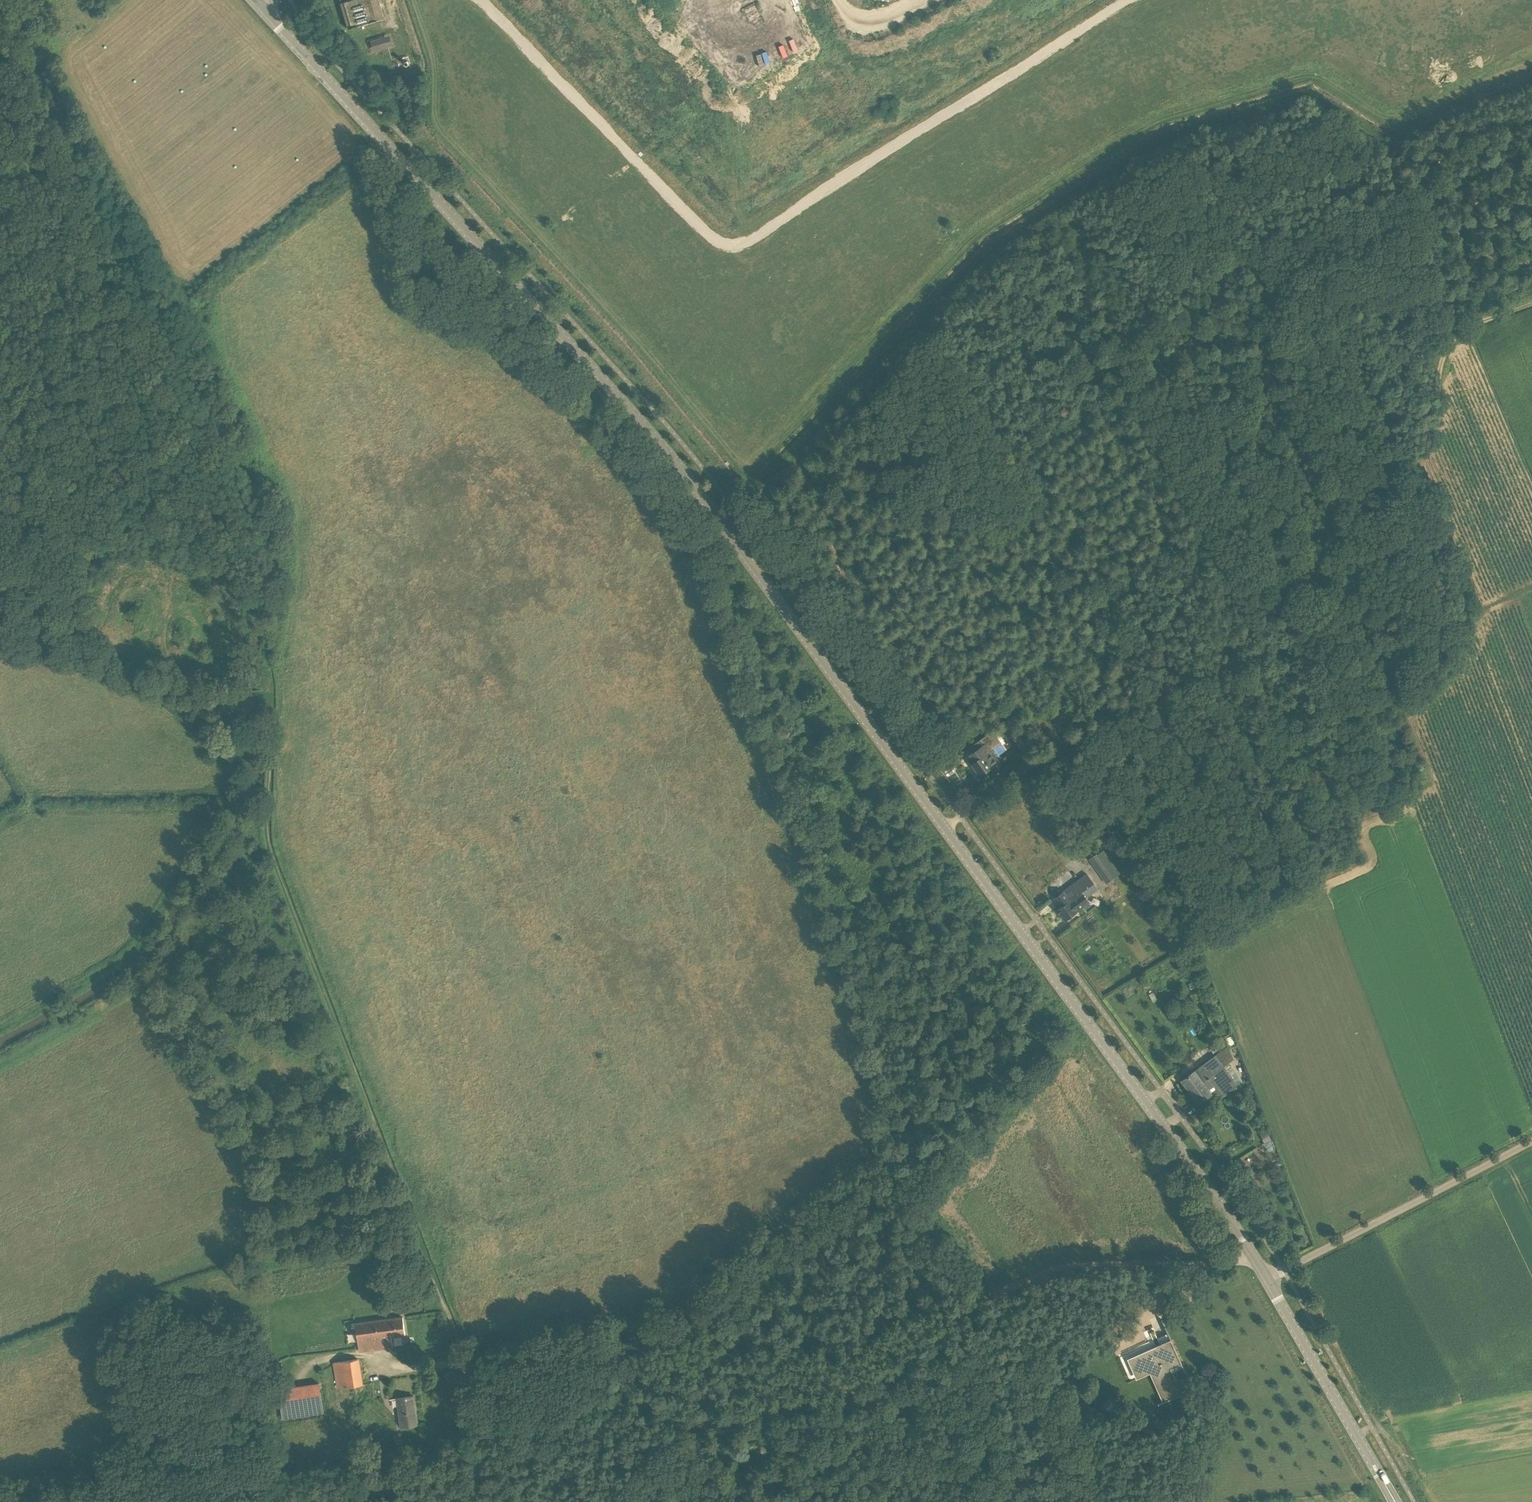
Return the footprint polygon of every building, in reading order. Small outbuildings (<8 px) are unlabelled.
[(340,2),(348,29),(385,18),(379,0),(349,0),(340,2)] [(368,40),(371,52),(392,45),(388,34),(368,40)] [(991,750),(1002,742),(993,730),(980,739),(984,744),(970,755),(975,761),(972,764),(980,775),(990,768),(993,771),(1001,765),(991,750)] [(1132,827),(1122,832),(1125,838),(1135,834),(1132,827)] [(1104,849),(1091,858),(1108,882),(1120,873),(1104,849)] [(1086,896),(1098,888),(1088,873),(1075,882),(1077,885),(1067,893),(1065,891),(1056,897),(1063,905),(1057,910),(1065,920),(1078,910),(1074,906),(1086,897),(1086,896)] [(1224,1065),(1224,1066),(1233,1059),(1228,1045),(1216,1054),(1181,1080),(1190,1092),(1224,1065)] [(1231,1074),(1224,1066),(1224,1065),(1190,1092),(1198,1102),(1211,1092),(1207,1087),(1215,1081),(1223,1093),(1235,1085),(1231,1074)] [(403,1317),(356,1323),(360,1351),(393,1346),(392,1336),(405,1334),(403,1317)] [(1153,1368),(1160,1383),(1167,1400),(1158,1404),(1168,1400),(1182,1394),(1176,1380),(1170,1366),(1180,1362),(1181,1361),(1171,1339),(1170,1339),(1156,1346),(1157,1348),(1134,1358),(1134,1359),(1137,1358),(1143,1372),(1153,1368)] [(358,1359),(335,1362),(339,1388),(363,1385),(358,1359)] [(320,1381),(279,1387),(283,1419),(324,1413),(320,1381)] [(414,1396),(397,1398),(402,1427),(418,1425),(414,1396)]
